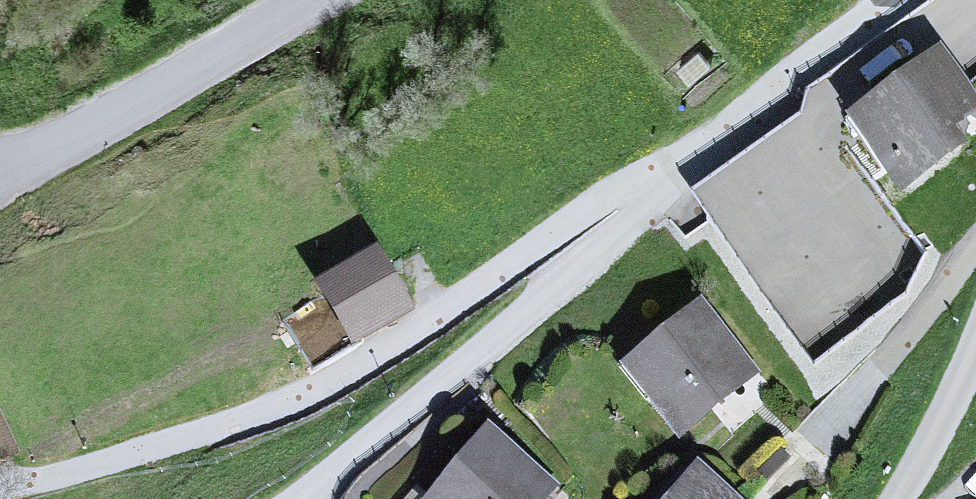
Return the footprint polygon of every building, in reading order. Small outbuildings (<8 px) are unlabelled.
[(857,127),(912,204),(964,167),(948,144),(975,124),(975,122),(938,69),(857,127)] [(796,339),(872,294),(820,208),(861,183),(817,110),(700,180),(796,339)] [(381,266),(330,293),(353,336),(404,310),(381,266)] [(695,318),(632,372),(682,430),(745,376),(695,318)] [(449,498),(554,498),(491,447),(449,498)] [(674,498),(716,498),(691,479),(674,498)]
